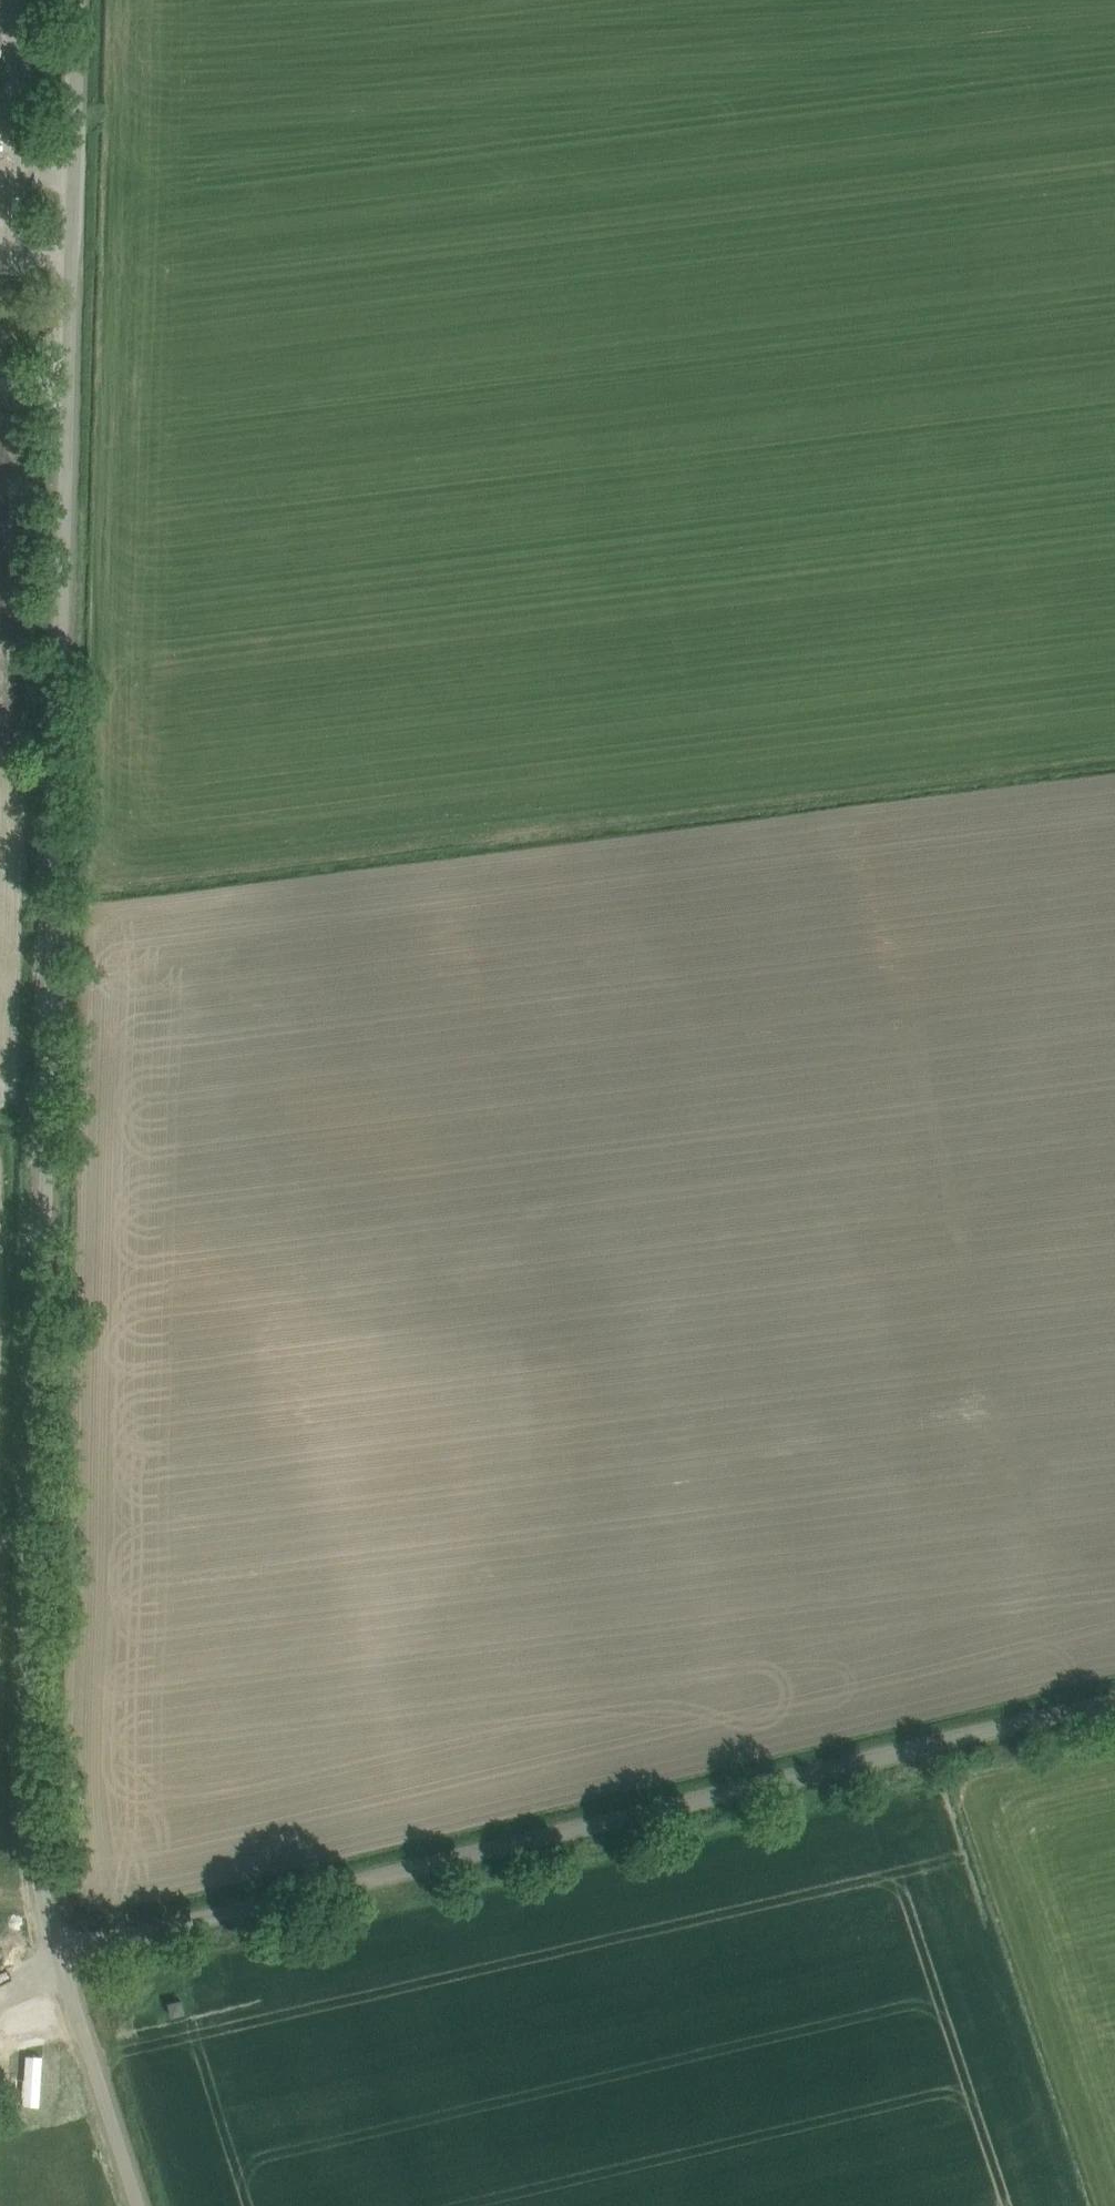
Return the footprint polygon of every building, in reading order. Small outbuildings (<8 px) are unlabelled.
[(3,1903),(0,1903),(0,1951),(16,1947),(3,1903)] [(169,2003),(172,2015),(185,2013),(182,2000),(169,2003)]
